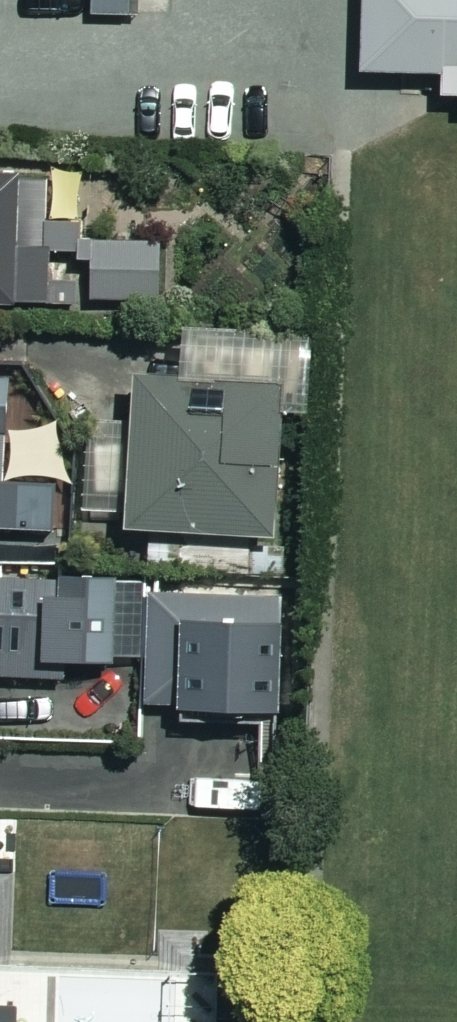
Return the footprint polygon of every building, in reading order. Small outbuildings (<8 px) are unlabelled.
[(362,110),(456,113),(456,0),(366,0),(362,110)] [(50,256),(14,257),(12,178),(0,178),(0,310),(70,309),(69,282),(50,282),(50,256)] [(165,301),(163,247),(90,249),(91,303),(165,301)] [(275,334),(181,332),(180,386),(126,385),(123,536),(270,539),(275,334)] [(10,433),(11,376),(0,375),(0,433),(10,433)] [(115,436),(82,435),(81,515),(113,516),(115,436)] [(53,536),(54,488),(0,486),(0,534),(53,536)] [(56,660),(56,671),(112,672),(114,579),(0,577),(0,659),(56,660)] [(176,715),(176,729),(251,728),(250,717),(279,717),(277,594),(145,596),(146,715),(176,715)] [(17,969),(16,869),(0,869),(0,969),(17,969)]
